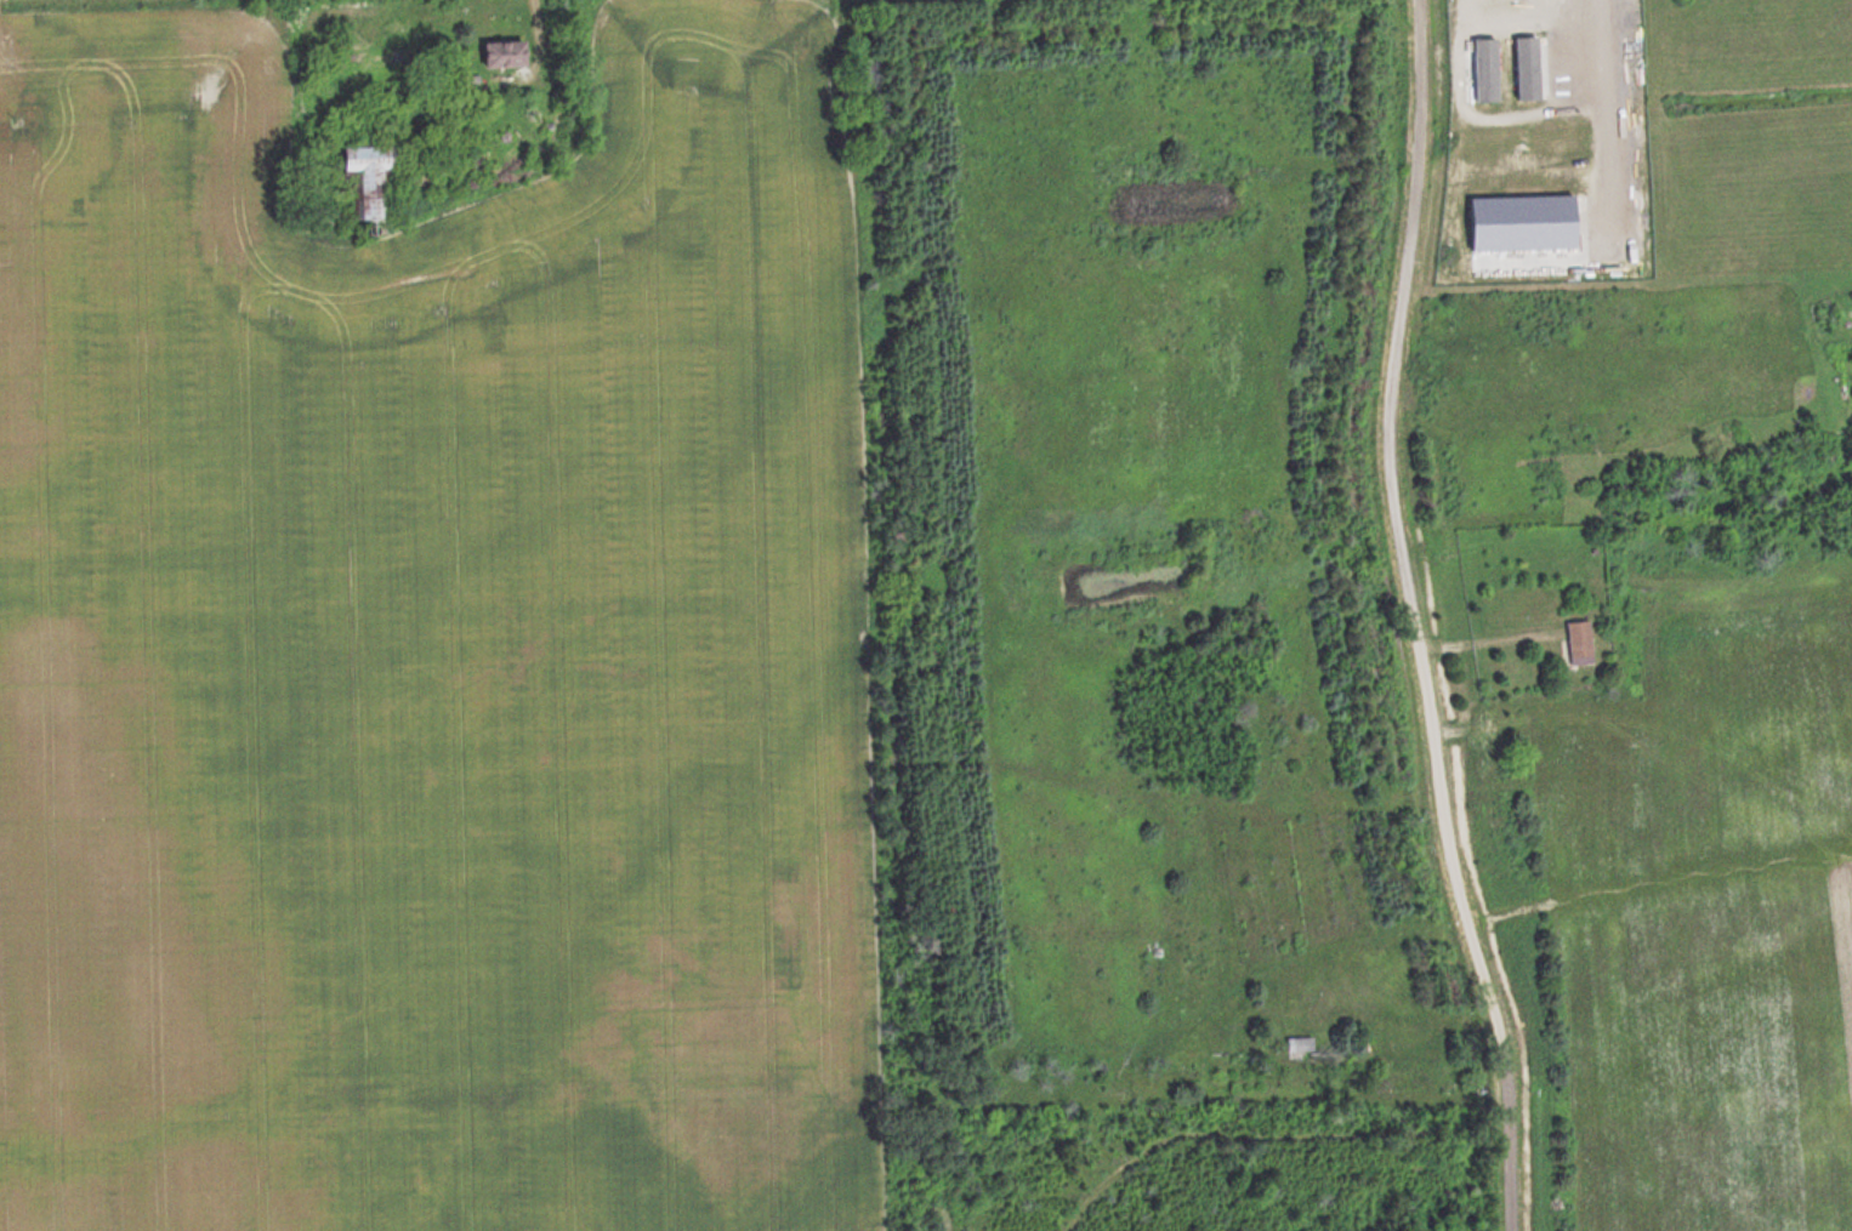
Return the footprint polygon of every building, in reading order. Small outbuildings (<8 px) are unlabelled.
[(1518,38),(1520,102),(1549,101),(1548,38),(1518,38)] [(1477,40),(1478,103),(1508,102),(1507,39),(1477,40)] [(493,41),(493,66),(538,66),(538,41),(493,41)] [(359,220),(398,220),(398,168),(415,168),(415,145),(359,145),(359,220)] [(1579,665),(1590,664),(1590,659),(1602,658),(1599,622),(1576,624),(1579,665)] [(1322,1039),(1294,1039),(1294,1054),(1322,1054),(1322,1039)]
